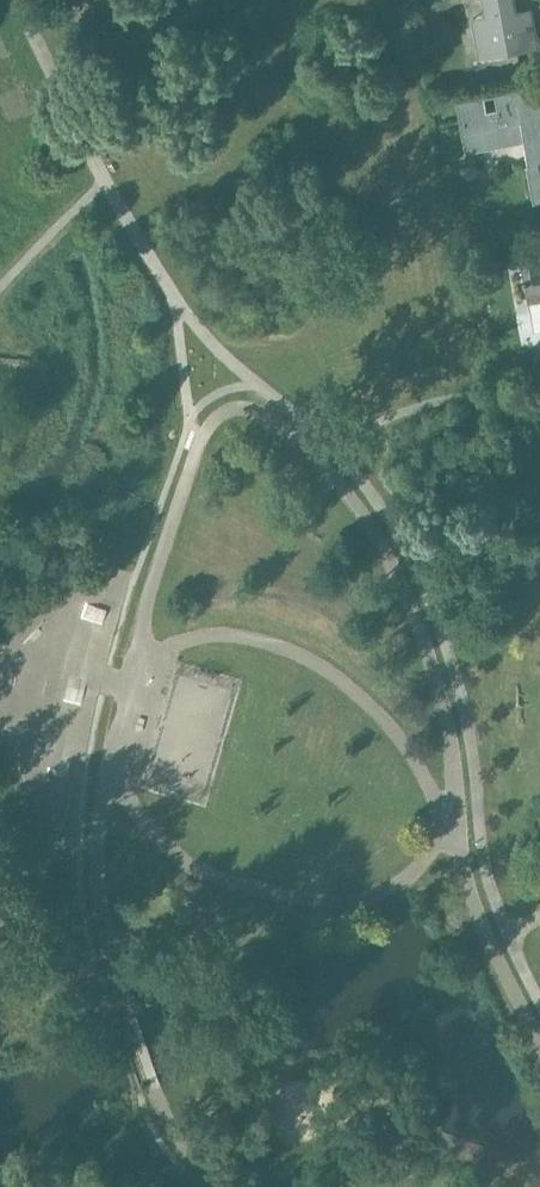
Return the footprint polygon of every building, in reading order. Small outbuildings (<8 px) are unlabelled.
[(480,56),(537,46),(531,9),(516,12),(513,0),(486,0),(490,25),(475,28),(480,56)] [(517,142),(524,141),(528,162),(527,162),(534,201),(539,200),(539,85),(456,101),(466,152),(517,142)] [(520,258),(524,280),(523,280),(524,285),(525,285),(528,302),(539,300),(539,254),(532,256),(530,242),(518,244),(520,258)]
